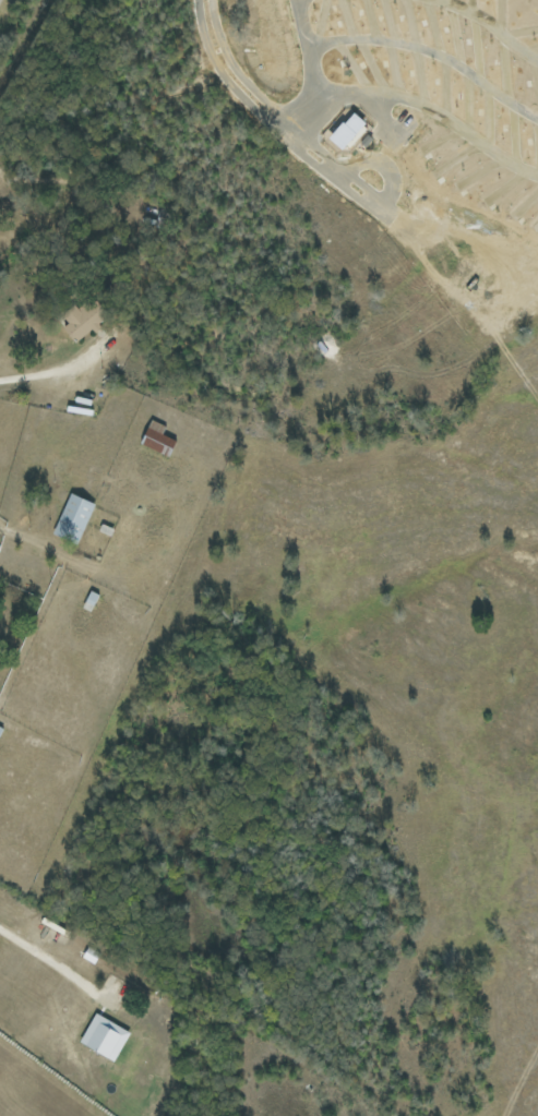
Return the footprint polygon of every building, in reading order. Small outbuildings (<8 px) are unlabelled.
[(80,544),(94,503),(68,494),(55,535),(80,544)] [(130,1031),(94,1015),(80,1045),(117,1061),(130,1031)]
